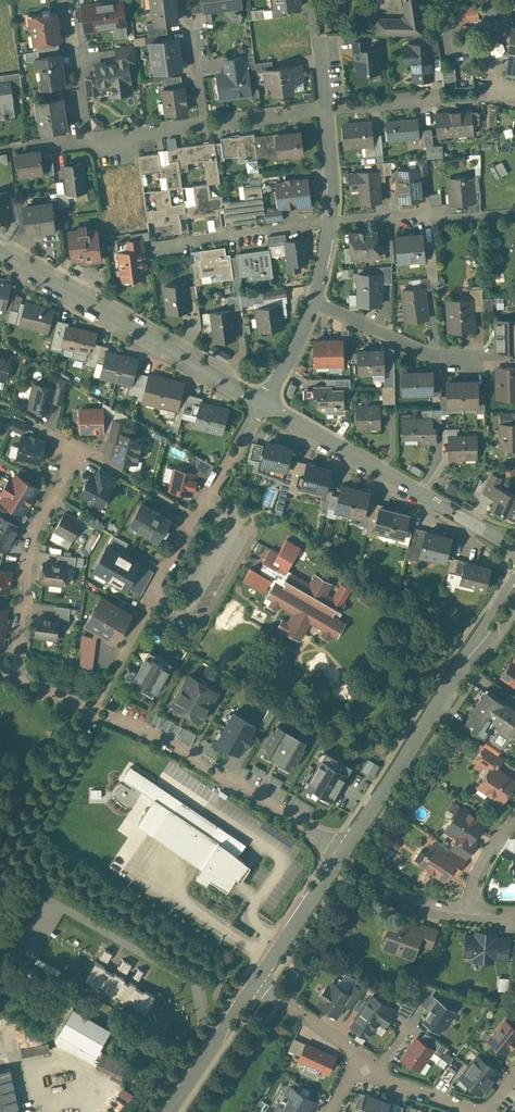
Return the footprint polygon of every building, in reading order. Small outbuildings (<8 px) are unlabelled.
[(112,1),(112,2),(82,6),(84,20),(85,28),(99,26),(100,29),(101,28),(101,26),(112,25),(117,24),(118,27),(126,25),(122,0),(120,0),(112,1)] [(155,21),(155,22),(165,21),(177,19),(175,0),(152,0),(155,21)] [(205,0),(198,0),(192,1),(193,12),(206,11),(205,0)] [(206,11),(240,6),(238,4),(239,0),(205,0),(206,11)] [(274,2),(277,1),(278,8),(278,9),(287,8),(300,6),(299,0),(273,0),(274,2)] [(406,14),(400,20),(377,19),(377,32),(378,32),(422,33),(418,0),(404,0),(406,14)] [(82,6),(74,7),(76,21),(84,20),(82,6)] [(477,6),(445,9),(446,23),(478,20),(477,6)] [(253,18),(266,17),(265,7),(253,8),(253,18)] [(278,8),(271,9),(272,16),(288,14),(287,8),(278,9),(278,8)] [(50,10),(42,11),(43,14),(32,15),(33,25),(27,26),(28,27),(31,27),(33,40),(29,40),(30,41),(35,41),(35,44),(58,41),(61,41),(57,12),(50,13),(50,10)] [(1,21),(2,27),(3,38),(15,37),(13,20),(1,21)] [(155,21),(146,23),(148,35),(144,36),(145,36),(156,34),(167,33),(165,21),(155,22),(155,21)] [(156,34),(145,36),(145,43),(151,42),(157,41),(156,34)] [(436,35),(428,35),(428,43),(429,43),(430,55),(439,54),(436,35)] [(157,41),(151,42),(155,72),(170,70),(181,68),(177,38),(157,41)] [(366,40),(352,41),(353,53),(356,53),(356,51),(367,50),(366,40)] [(58,41),(35,44),(36,51),(38,51),(59,48),(58,41)] [(428,43),(410,44),(410,45),(403,46),(404,63),(411,63),(413,80),(432,78),(430,55),(429,43),(428,43)] [(134,47),(116,49),(118,61),(127,60),(127,63),(136,61),(134,47)] [(367,50),(356,51),(356,53),(358,74),(380,72),(378,49),(367,50)] [(36,51),(25,52),(26,61),(35,61),(35,58),(39,57),(38,51),(36,51)] [(508,52),(506,71),(514,72),(514,53),(508,52)] [(39,57),(35,58),(35,61),(36,69),(40,68),(43,87),(65,84),(61,54),(39,57)] [(253,54),(236,56),(238,71),(247,70),(247,69),(255,68),(255,63),(253,54)] [(118,61),(97,64),(98,71),(94,71),(95,77),(96,87),(97,87),(110,85),(110,88),(118,87),(119,93),(131,92),(127,63),(127,60),(118,61)] [(271,60),(255,63),(255,68),(256,72),(264,71),(264,69),(272,68),(271,60)] [(300,65),(279,67),(283,91),(293,90),(292,85),(295,81),(302,80),(300,65)] [(272,68),(264,69),(264,71),(266,85),(268,85),(272,87),(273,93),(283,91),(279,67),(272,68)] [(455,67),(442,68),(444,94),(474,91),(474,85),(461,86),(456,86),(455,67)] [(170,70),(155,72),(153,72),(154,79),(162,78),(171,76),(170,70)] [(238,71),(217,74),(220,98),(241,95),(241,91),(250,90),(247,70),(238,71)] [(0,74),(0,82),(11,80),(12,86),(21,85),(20,72),(0,74)] [(171,76),(162,78),(163,89),(182,87),(181,75),(171,76)] [(95,77),(86,78),(88,95),(98,93),(97,87),(96,87),(95,77)] [(2,102),(4,118),(6,118),(6,117),(15,116),(13,100),(14,100),(12,86),(11,80),(0,82),(0,102),(2,102)] [(163,89),(162,89),(166,113),(186,111),(183,86),(182,87),(163,89)] [(63,91),(49,93),(50,99),(62,98),(63,99),(64,99),(63,91)] [(50,99),(35,101),(38,119),(39,119),(41,133),(57,130),(57,129),(66,128),(63,99),(62,98),(50,99)] [(470,110),(435,113),(437,136),(472,133),(470,110)] [(93,128),(104,126),(103,115),(92,116),(93,128)] [(417,118),(386,120),(388,140),(418,137),(418,129),(417,118)] [(371,122),(345,124),(347,146),(372,144),(372,134),(371,122)] [(431,128),(424,129),(425,146),(433,145),(431,128)] [(299,131),(265,136),(267,149),(256,151),(257,157),(290,153),(293,155),(297,155),(300,151),(302,151),(299,131)] [(253,133),(239,135),(239,136),(232,137),(232,136),(220,137),(221,142),(223,157),(224,157),(239,155),(239,152),(245,151),(246,160),(257,159),(257,157),(256,151),(254,137),(253,133)] [(381,134),(372,134),(372,144),(375,144),(376,155),(383,155),(381,134)] [(265,136),(254,137),(256,151),(267,149),(265,136)] [(214,141),(184,146),(186,162),(203,160),(206,183),(208,183),(220,181),(217,162),(214,143),(214,141)] [(221,142),(214,143),(217,162),(224,161),(224,157),(223,157),(221,142)] [(184,146),(177,147),(177,148),(178,159),(179,163),(186,162),(184,146)] [(177,148),(167,149),(169,161),(178,159),(177,148)] [(27,152),(27,153),(17,154),(19,171),(46,167),(47,174),(54,173),(51,154),(40,155),(40,151),(32,152),(31,151),(30,151),(29,151),(27,152)] [(178,159),(169,161),(169,164),(160,165),(158,153),(138,155),(140,172),(160,169),(162,189),(169,188),(182,186),(179,163),(178,159)] [(426,157),(407,159),(408,169),(421,168),(421,172),(428,172),(426,157)] [(257,159),(246,160),(248,177),(259,176),(257,159)] [(503,160),(491,166),(497,177),(509,171),(503,160)] [(384,161),(377,162),(378,170),(379,181),(385,180),(385,174),(384,161)] [(391,161),(384,161),(385,174),(392,173),(391,161)] [(83,163),(63,165),(67,193),(87,190),(83,163)] [(408,169),(396,170),(398,199),(422,197),(421,179),(422,179),(421,172),(421,168),(408,169)] [(378,170),(350,173),(350,183),(359,182),(361,202),(381,201),(379,181),(378,170)] [(279,173),(259,176),(261,191),(275,190),(274,183),(280,182),(279,173)] [(471,177),(451,178),(453,201),(467,200),(473,199),(472,191),(471,177)] [(280,182),(274,183),(275,190),(276,195),(278,194),(279,206),(280,206),(309,202),(306,179),(280,182)] [(210,196),(208,183),(206,183),(193,185),(195,204),(184,206),(186,216),(186,217),(213,214),(218,213),(218,212),(217,210),(223,209),(222,201),(221,195),(210,196)] [(260,183),(246,185),(247,195),(246,195),(246,197),(252,196),(252,201),(230,204),(232,220),(232,223),(251,221),(250,214),(264,212),(260,183)] [(171,204),(169,188),(162,189),(154,190),(157,209),(146,210),(147,222),(172,218),(180,217),(186,216),(184,206),(184,202),(171,204)] [(480,190),(472,191),(473,199),(467,200),(468,212),(480,211),(480,190)] [(0,192),(0,218),(17,216),(18,219),(19,219),(18,213),(16,201),(10,202),(8,191),(0,192)] [(431,193),(433,202),(443,200),(441,191),(431,193)] [(64,193),(57,194),(59,207),(66,206),(64,193)] [(26,197),(16,198),(16,201),(18,213),(24,212),(24,206),(27,205),(26,197)] [(230,200),(222,201),(223,209),(225,221),(232,220),(230,204),(230,200)] [(27,205),(24,206),(24,212),(27,232),(55,228),(51,202),(27,205)] [(279,206),(264,208),(265,222),(282,220),(280,206),(279,206)] [(218,213),(213,214),(214,227),(221,226),(220,212),(218,212),(218,213)] [(180,217),(172,218),(174,233),(182,232),(180,217)] [(85,226),(79,227),(79,229),(69,231),(72,257),(78,256),(80,258),(86,257),(86,260),(93,259),(95,257),(100,256),(97,230),(86,232),(85,226)] [(375,229),(366,230),(366,229),(359,229),(359,231),(349,232),(351,247),(352,257),(364,256),(364,260),(365,260),(365,256),(377,255),(378,255),(377,244),(375,229)] [(285,233),(268,236),(269,246),(285,243),(285,241),(286,241),(285,233)] [(422,234),(395,236),(397,260),(424,258),(425,258),(423,241),(422,234)] [(139,238),(126,240),(127,251),(141,250),(139,238)] [(304,241),(297,242),(297,240),(286,241),(285,241),(285,243),(287,258),(286,258),(288,271),(299,270),(298,262),(307,261),(304,241)] [(434,240),(423,241),(425,258),(424,258),(424,264),(426,264),(428,277),(431,277),(437,276),(434,240)] [(384,244),(377,244),(378,255),(377,255),(377,259),(385,258),(384,244)] [(224,246),(200,250),(202,262),(200,263),(202,276),(221,273),(222,279),(233,278),(230,256),(229,253),(225,254),(224,246)] [(351,247),(343,247),(345,262),(353,261),(352,257),(351,247)] [(269,249),(236,254),(239,273),(240,273),(260,271),(261,279),(273,277),(269,249)] [(141,250),(127,251),(118,252),(121,275),(131,273),(131,278),(144,276),(141,250)] [(236,256),(230,256),(233,278),(233,279),(241,278),(240,273),(239,273),(239,272),(236,256)] [(200,263),(192,264),(195,284),(203,283),(202,276),(200,263)] [(391,265),(380,266),(380,272),(380,273),(381,282),(392,282),(391,265)] [(380,273),(357,274),(358,304),(380,304),(380,295),(381,295),(381,282),(380,273)] [(428,277),(420,277),(421,287),(424,287),(424,290),(432,289),(431,277),(428,277)] [(3,307),(4,307),(7,296),(10,284),(3,282),(0,281),(0,306),(3,307)] [(186,282),(163,285),(167,311),(189,308),(187,298),(188,298),(186,282)] [(421,287),(402,289),(405,319),(427,316),(424,290),(424,287),(421,287)] [(284,288),(262,291),(263,299),(285,296),(284,288)] [(481,288),(469,289),(470,299),(472,299),(472,310),(482,309),(481,288)] [(22,296),(14,294),(13,297),(10,309),(19,311),(22,296)] [(240,294),(232,295),(234,310),(242,309),(240,294)] [(13,297),(7,296),(4,307),(3,307),(1,317),(8,319),(10,309),(13,297)] [(188,298),(187,298),(189,308),(190,315),(199,314),(197,297),(188,298)] [(470,299),(446,300),(448,331),(474,329),(472,310),(472,299),(470,299)] [(53,310),(26,303),(21,324),(48,331),(53,310)] [(279,305),(257,308),(259,317),(261,317),(262,325),(262,326),(271,325),(271,328),(272,328),(282,326),(279,305)] [(231,309),(211,312),(214,340),(234,337),(231,309)] [(495,320),(496,351),(508,351),(514,350),(514,320),(495,320)] [(271,325),(262,326),(262,325),(258,326),(259,335),(273,333),(272,328),(271,328),(271,325)] [(96,333),(66,326),(62,345),(88,351),(91,343),(94,343),(96,333)] [(342,339),(328,340),(328,363),(342,363),(342,339)] [(328,340),(314,340),(315,364),(328,363),(328,340)] [(94,343),(91,343),(88,351),(85,364),(95,366),(96,361),(100,344),(94,343)] [(209,351),(227,360),(231,352),(213,343),(209,351)] [(100,344),(96,361),(104,363),(107,351),(108,346),(100,344)] [(383,350),(358,350),(359,371),(375,371),(375,367),(382,367),(382,370),(383,370),(383,366),(383,350)] [(107,351),(104,363),(101,374),(100,376),(116,380),(123,355),(107,351)] [(0,354),(0,379),(5,380),(10,356),(0,354)] [(137,358),(123,355),(116,380),(131,384),(134,371),(137,358)] [(104,363),(96,361),(95,366),(93,374),(94,372),(101,374),(104,363)] [(394,385),(394,366),(383,366),(383,370),(384,386),(394,385)] [(496,368),(497,397),(514,397),(514,367),(496,368)] [(143,373),(134,371),(131,384),(139,386),(143,373)] [(432,371),(402,372),(402,393),(431,392),(431,389),(432,389),(432,381),(432,371)] [(149,375),(143,373),(139,386),(136,398),(143,400),(149,375)] [(158,406),(165,379),(149,375),(143,400),(155,403),(157,406),(158,406)] [(350,378),(336,378),(336,388),(343,388),(343,390),(350,390),(350,378)] [(165,379),(158,406),(160,406),(162,405),(176,408),(177,408),(179,398),(183,383),(165,379)] [(464,380),(459,380),(458,381),(447,381),(447,395),(447,405),(448,405),(477,405),(477,381),(465,381),(464,380)] [(440,381),(432,381),(432,389),(431,389),(431,392),(432,400),(441,400),(440,395),(440,381)] [(55,388),(34,383),(28,407),(50,412),(52,401),(55,388)] [(336,388),(332,388),(332,385),(313,385),(313,396),(317,396),(317,406),(334,405),(334,409),(344,409),(343,390),(343,388),(336,388)] [(384,386),(382,386),(382,403),(395,403),(394,385),(384,386)] [(65,388),(55,386),(55,388),(52,401),(61,403),(65,388)] [(202,397),(187,394),(186,400),(183,412),(183,413),(185,408),(198,411),(200,403),(201,403),(202,397)] [(179,398),(177,408),(176,408),(172,423),(179,425),(183,413),(183,412),(186,400),(179,398)] [(201,403),(200,403),(198,411),(194,425),(222,432),(227,409),(201,403)] [(379,406),(357,406),(357,427),(379,426),(379,406)] [(103,409),(80,409),(80,416),(76,420),(80,424),(80,431),(103,431),(103,410),(103,409)] [(441,409),(430,409),(431,418),(431,428),(435,428),(441,428),(441,413),(441,409)] [(113,416),(103,410),(103,431),(109,432),(112,419),(113,416)] [(15,415),(10,426),(24,432),(29,422),(15,415)] [(431,428),(431,418),(402,419),(402,438),(420,437),(421,442),(435,442),(435,428),(431,428)] [(126,422),(112,419),(109,432),(108,439),(115,440),(117,433),(123,434),(126,422)] [(500,424),(501,439),(504,439),(504,448),(505,448),(514,448),(514,424),(512,424),(500,424)] [(123,434),(117,433),(115,440),(114,447),(115,450),(114,457),(122,459),(122,461),(124,463),(128,464),(130,463),(131,461),(136,462),(141,438),(123,434)] [(38,438),(31,436),(31,438),(22,436),(17,457),(18,458),(20,461),(24,462),(27,460),(39,463),(45,441),(38,439),(38,438)] [(476,436),(448,436),(448,447),(450,447),(450,457),(476,456),(476,436)] [(282,444),(276,442),(275,444),(266,442),(261,463),(285,468),(286,469),(288,458),(291,448),(282,446),(282,444)] [(176,443),(170,449),(180,459),(186,453),(176,443)] [(214,465),(197,455),(195,464),(200,466),(198,474),(207,476),(214,465)] [(288,458),(286,469),(285,468),(282,480),(289,482),(292,471),(295,460),(288,458)] [(307,463),(295,460),(292,471),(304,474),(307,463)] [(330,468),(307,463),(304,474),(292,471),(289,482),(289,483),(324,491),(327,481),(330,468)] [(195,473),(174,468),(169,489),(191,494),(192,487),(194,487),(194,486),(195,481),(195,480),(194,480),(195,473)] [(115,478),(99,469),(95,477),(111,486),(115,478)] [(268,486),(272,474),(262,470),(257,482),(268,486)] [(27,505),(34,493),(38,487),(16,474),(12,481),(9,478),(1,492),(5,493),(1,500),(23,513),(27,505)] [(95,477),(91,474),(80,493),(89,498),(89,502),(93,504),(96,502),(99,497),(104,500),(112,487),(111,486),(95,477)] [(496,487),(500,478),(491,474),(483,491),(495,497),(491,507),(509,515),(514,502),(514,496),(496,487)] [(334,483),(327,481),(324,491),(322,499),(329,501),(331,494),(334,483)] [(351,487),(341,484),(338,496),(335,509),(349,512),(354,492),(353,491),(358,488),(356,485),(351,487)] [(369,491),(358,489),(358,488),(353,491),(354,492),(349,512),(362,516),(363,516),(366,503),(369,491)] [(338,496),(331,494),(329,501),(328,507),(335,509),(338,496)] [(170,519),(142,502),(130,523),(158,539),(170,519)] [(373,505),(366,503),(363,516),(370,518),(373,505)] [(380,507),(373,505),(370,518),(367,528),(374,529),(380,507)] [(409,514),(380,507),(374,529),(395,534),(400,543),(408,545),(411,530),(405,528),(409,514)] [(82,521),(65,511),(54,530),(71,540),(82,521)] [(5,549),(8,543),(12,545),(16,538),(13,536),(19,525),(0,514),(0,546),(5,549)] [(426,531),(413,528),(413,527),(412,526),(411,530),(408,545),(406,550),(420,554),(426,531)] [(450,537),(426,531),(420,554),(422,554),(444,559),(450,537)] [(93,567),(128,587),(142,563),(107,543),(93,567)] [(420,554),(406,550),(405,556),(406,557),(405,558),(418,562),(421,560),(422,554),(420,554)] [(76,555),(57,553),(55,562),(67,564),(75,565),(76,555)] [(465,561),(451,558),(448,571),(462,575),(465,561)] [(55,562),(45,561),(43,571),(43,572),(43,575),(42,581),(65,584),(67,564),(55,562)] [(489,567),(465,561),(462,575),(460,580),(475,584),(474,586),(484,589),(489,567)] [(266,591),(273,575),(249,565),(243,581),(266,591)] [(0,590),(2,588),(9,589),(11,570),(0,569),(0,590)] [(312,577),(308,584),(288,573),(285,578),(283,581),(285,582),(283,586),(275,581),(272,586),(272,585),(270,589),(267,594),(272,597),(268,605),(276,609),(281,602),(286,605),(288,602),(291,604),(290,606),(297,610),(290,622),(282,617),(277,626),(284,631),(289,634),(290,634),(293,635),(293,636),(297,638),(310,617),(316,621),(317,619),(321,621),(319,624),(324,627),(320,635),(328,639),(333,632),(338,635),(341,630),(343,627),(343,626),(345,622),(332,614),(334,610),(339,613),(341,610),(344,605),(326,595),(330,587),(328,586),(330,582),(325,579),(322,577),(317,574),(315,578),(312,577)] [(366,589),(362,599),(372,603),(376,593),(366,589)] [(131,612),(101,595),(86,621),(97,627),(96,629),(115,640),(131,612)] [(70,607),(56,605),(54,618),(58,618),(58,619),(68,620),(70,607)] [(54,618),(38,615),(36,634),(56,637),(58,619),(58,618),(54,618)] [(96,637),(84,634),(80,667),(92,670),(91,669),(93,663),(92,663),(94,657),(93,656),(94,650),(95,644),(94,644),(96,637)] [(171,662),(150,650),(131,682),(152,695),(171,662)] [(513,658),(512,658),(500,675),(514,685),(514,655),(513,658)] [(193,677),(188,674),(172,702),(201,719),(217,691),(212,688),(212,687),(206,683),(206,682),(201,679),(200,680),(194,676),(193,677)] [(487,691),(464,724),(482,736),(490,725),(497,730),(498,731),(501,725),(511,732),(509,735),(508,734),(507,736),(508,737),(509,738),(514,742),(514,710),(504,702),(504,703),(487,691)] [(268,708),(262,720),(268,723),(274,712),(268,708)] [(176,732),(181,722),(158,712),(153,722),(176,732)] [(255,724),(233,712),(217,740),(238,753),(245,742),(248,744),(252,737),(248,735),(255,724)] [(288,723),(280,718),(278,723),(285,727),(288,723)] [(285,727),(278,723),(274,729),(272,728),(263,743),(265,744),(262,750),(291,767),(294,761),(296,762),(305,747),(303,745),(306,740),(285,727)] [(511,732),(501,725),(498,731),(497,730),(491,739),(501,747),(504,746),(509,738),(508,737),(507,736),(508,734),(509,735),(511,732)] [(181,736),(191,742),(197,732),(186,726),(181,736)] [(457,737),(452,747),(460,751),(464,741),(457,737)] [(491,739),(488,737),(483,745),(485,746),(496,753),(501,747),(491,739)] [(496,753),(485,746),(475,761),(489,770),(492,773),(495,768),(502,757),(496,753)] [(352,766),(325,751),(322,757),(348,772),(352,766)] [(369,756),(363,767),(374,774),(381,763),(369,756)] [(348,772),(322,757),(314,770),(314,771),(313,771),(306,784),(332,799),(339,788),(336,787),(339,782),(341,784),(348,772)] [(499,771),(495,768),(492,773),(489,770),(480,784),(488,789),(487,789),(488,790),(486,791),(487,793),(491,796),(493,796),(494,795),(502,800),(514,781),(503,774),(503,772),(501,771),(499,771)] [(173,780),(164,782),(165,792),(175,790),(173,780)] [(332,799),(306,784),(302,791),(328,806),(332,799)] [(226,831),(179,799),(172,810),(168,807),(152,831),(202,865),(199,870),(199,871),(195,876),(206,883),(209,878),(227,889),(235,877),(238,878),(248,864),(226,846),(219,841),(226,831)] [(468,814),(459,808),(446,827),(458,835),(469,842),(470,842),(482,823),(475,818),(476,817),(470,813),(468,814)] [(450,848),(430,835),(437,840),(434,845),(446,853),(450,848)] [(469,842),(458,835),(450,848),(465,858),(474,845),(470,842),(469,842)] [(446,853),(434,845),(430,851),(424,852),(425,857),(421,863),(427,868),(428,873),(434,872),(443,878),(448,877),(447,872),(448,872),(451,866),(442,860),(446,853)] [(450,848),(446,853),(442,860),(451,866),(457,870),(465,858),(450,848)] [(420,849),(414,859),(421,863),(425,857),(424,852),(420,849)] [(420,928),(394,919),(384,945),(411,955),(416,941),(429,945),(435,929),(421,924),(420,928)] [(485,936),(466,935),(465,954),(483,955),(483,960),(492,961),(493,956),(507,957),(508,938),(494,937),(494,932),(485,932),(485,936)] [(108,959),(112,951),(106,948),(101,955),(108,959)] [(120,967),(128,970),(131,962),(124,959),(120,967)] [(156,997),(96,962),(86,979),(145,1015),(156,997)] [(332,982),(328,988),(325,986),(320,995),(322,996),(318,1003),(336,1015),(336,1014),(335,1013),(341,1004),(343,1000),(344,1001),(350,994),(347,992),(332,982)] [(435,988),(424,983),(417,1002),(425,1007),(433,995),(431,994),(435,988)] [(363,992),(352,985),(347,992),(350,994),(344,1001),(353,1007),(363,992)] [(394,1010),(372,995),(367,1002),(366,1001),(355,1018),(356,1018),(351,1025),(367,1036),(378,1020),(384,1025),(394,1010)] [(455,1010),(433,995),(425,1007),(429,1010),(422,1021),(439,1033),(455,1010)] [(404,1000),(395,1012),(406,1019),(415,1005),(404,1000)] [(488,1040),(504,1053),(509,1046),(510,1047),(514,1042),(514,1029),(504,1020),(488,1040)] [(22,1055),(50,1049),(46,1031),(33,1034),(27,1035),(27,1033),(17,1036),(22,1055)] [(440,1043),(425,1032),(419,1040),(432,1049),(435,1051),(440,1043)] [(294,1037),(288,1049),(293,1052),(299,1040),(294,1037)] [(411,1042),(405,1051),(406,1052),(402,1057),(410,1062),(410,1064),(414,1067),(417,1067),(421,1061),(424,1060),(432,1049),(419,1040),(415,1037),(412,1042),(411,1042)] [(334,1056),(306,1043),(298,1059),(306,1062),(302,1070),(316,1076),(320,1068),(327,1072),(334,1056)] [(127,1064),(102,1052),(97,1062),(122,1074),(127,1064)] [(497,1072),(477,1056),(469,1066),(489,1082),(497,1072)] [(425,1071),(431,1062),(428,1060),(421,1068),(425,1071)] [(450,1062),(440,1076),(447,1081),(457,1067),(450,1062)] [(489,1082),(469,1066),(460,1076),(470,1084),(469,1085),(470,1088),(472,1090),(474,1091),(477,1092),(478,1091),(480,1092),(489,1082)] [(0,1070),(0,1111),(20,1111),(10,1067),(0,1070)] [(299,1083),(293,1079),(289,1085),(295,1089),(299,1083)] [(123,1084),(119,1090),(129,1097),(134,1091),(123,1084)] [(289,1085),(275,1111),(277,1111),(311,1111),(308,1110),(315,1100),(295,1089),(289,1085)] [(359,1092),(354,1106),(360,1108),(365,1094),(359,1092)] [(365,1093),(365,1094),(360,1108),(359,1111),(374,1111),(379,1098),(372,1095),(365,1093)] [(379,1098),(374,1111),(389,1111),(392,1102),(385,1099),(385,1100),(379,1098)]
